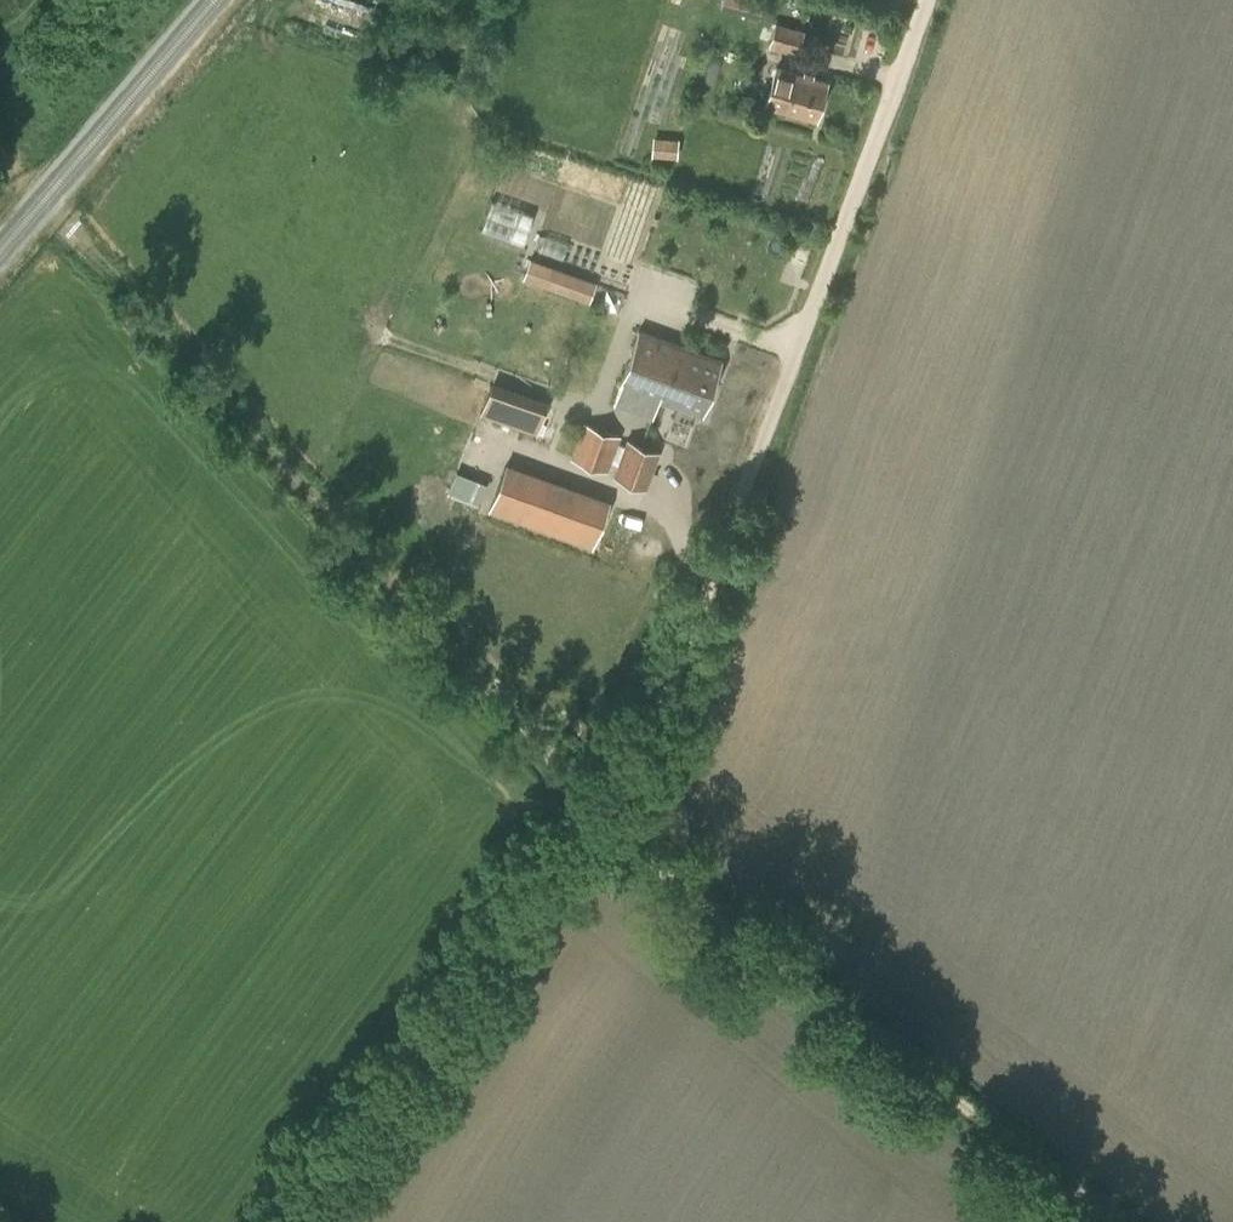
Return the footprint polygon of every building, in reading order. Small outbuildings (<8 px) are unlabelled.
[(721,5),(758,16),(762,0),(722,0),(721,5)] [(776,21),(769,44),(798,52),(805,29),(776,21)] [(766,104),(816,117),(826,82),(776,68),(766,104)] [(653,153),(670,154),(672,135),(654,134),(653,153)] [(480,229),(522,244),(533,214),(491,199),(480,229)] [(539,250),(561,258),(567,243),(544,235),(539,250)] [(594,302),(602,278),(533,255),(525,279),(594,302)] [(639,329),(614,404),(653,418),(660,398),(678,342),(639,329)] [(678,342),(660,398),(701,412),(721,357),(678,342)] [(545,407),(490,388),(481,413),(536,433),(545,407)] [(571,457),(607,470),(619,436),(583,423),(571,457)] [(627,438),(614,474),(647,486),(660,451),(627,438)] [(530,525),(557,534),(573,491),(547,481),(530,525)]
